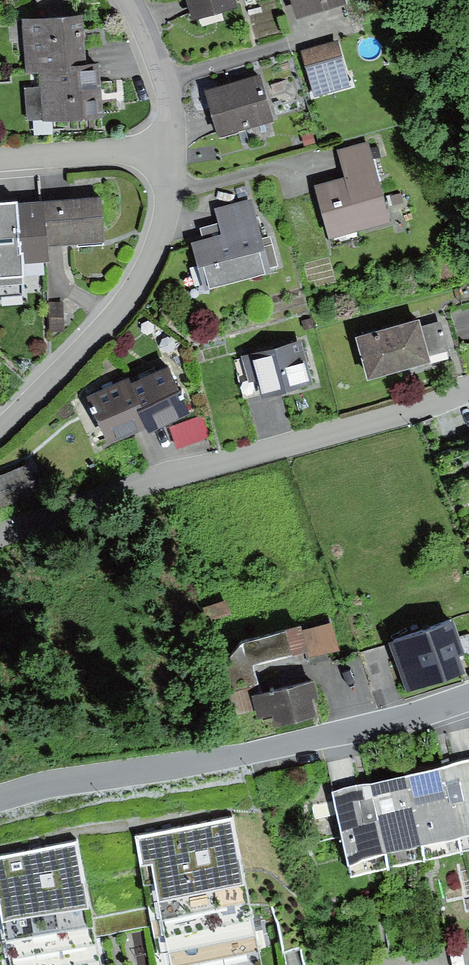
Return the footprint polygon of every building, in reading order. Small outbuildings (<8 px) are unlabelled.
[(193,14),(237,1),(237,0),(189,0),(193,14)] [(298,13),(350,1),(349,0),(294,0),(298,13)] [(85,10),(22,15),(27,69),(38,68),(89,64),(85,10)] [(338,39),(302,49),(315,95),(351,84),(338,39)] [(89,64),(38,68),(39,84),(23,85),(26,121),(103,115),(99,63),(89,64)] [(260,71),(205,87),(218,131),(273,115),(260,71)] [(344,175),(315,183),(329,236),(391,219),(370,138),(337,147),(344,175)] [(203,234),(192,237),(205,286),(271,268),(251,195),(214,205),(218,219),(200,224),(203,234)] [(101,197),(45,201),(48,243),(104,238),(101,197)] [(0,204),(0,277),(25,276),(24,262),(49,260),(48,243),(45,201),(0,204)] [(65,329),(64,299),(48,300),(49,330),(65,329)] [(426,319),(362,334),(373,378),(437,363),(426,319)] [(303,341),(246,354),(256,398),(313,384),(303,341)] [(196,404),(176,353),(129,372),(149,422),(196,404)] [(149,422),(129,372),(86,389),(106,439),(149,422)] [(201,409),(169,424),(180,446),(212,431),(201,409)] [(0,474),(0,505),(38,490),(28,463),(0,474)] [(454,610),(389,632),(406,684),(465,664),(459,646),(465,644),(454,610)] [(333,617),(302,624),(308,648),(309,651),(339,644),(333,617)] [(301,619),(288,622),(295,651),(308,648),(302,624),(301,619)] [(223,657),(229,685),(256,678),(251,661),(295,651),(288,622),(241,634),(223,657)] [(258,686),(252,688),(256,706),(258,711),(272,707),(274,717),(315,707),(311,691),(319,689),(314,671),(258,686)] [(256,678),(229,685),(235,711),(256,706),(252,688),(258,686),(256,678)] [(444,759),(464,846),(468,845),(468,753),(444,759)] [(444,759),(408,768),(426,855),(464,846),(444,759)] [(408,768),(374,775),(392,861),(426,855),(408,768)] [(374,775),(334,783),(352,869),(392,861),(374,775)] [(138,834),(167,964),(264,964),(231,813),(138,834)] [(0,854),(0,954),(2,964),(104,964),(79,839),(0,854)]
